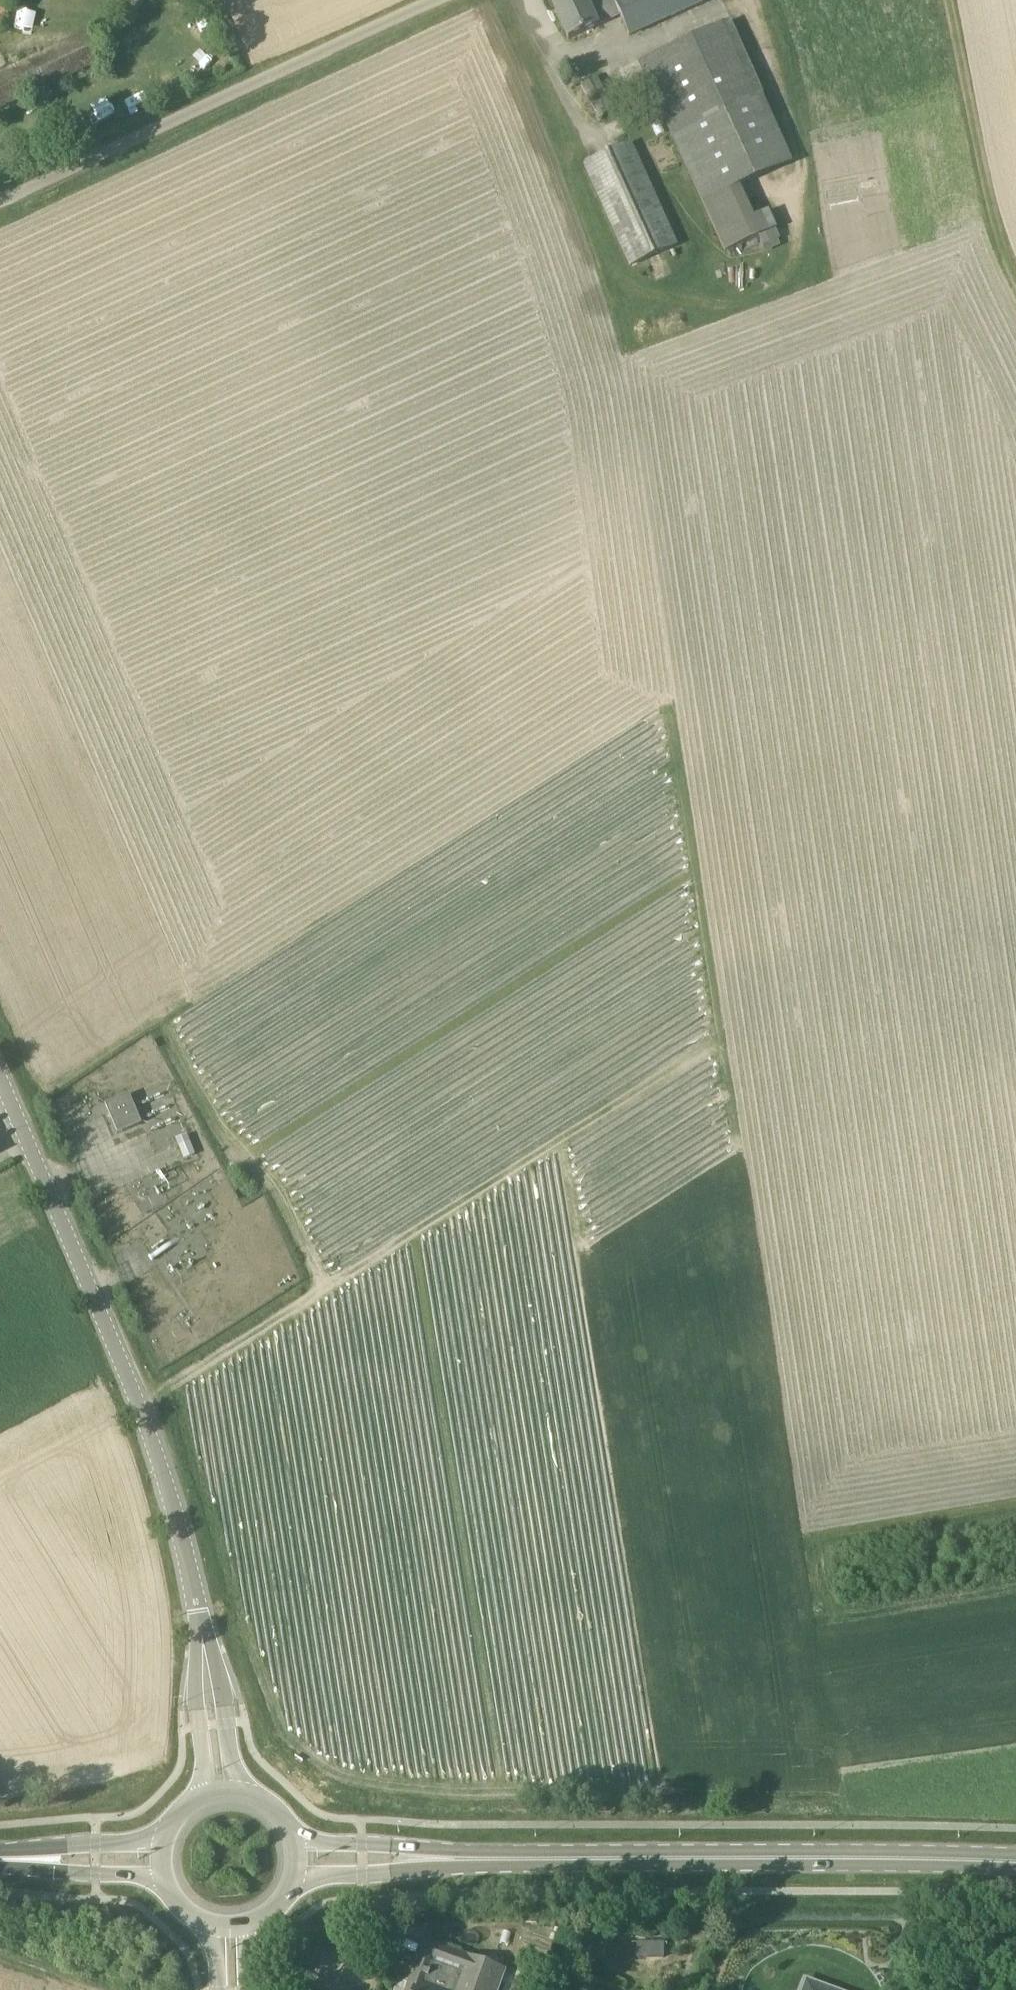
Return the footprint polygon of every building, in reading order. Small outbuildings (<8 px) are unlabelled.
[(10,20),(1,0),(0,0),(0,24),(10,20)] [(589,8),(586,0),(569,0),(554,7),(569,39),(598,26),(620,16),(629,36),(710,0),(609,0),(589,8)] [(728,22),(640,62),(725,252),(759,238),(765,253),(780,246),(778,241),(780,240),(767,211),(750,218),(736,189),(792,164),(728,22)] [(95,42),(90,30),(0,72),(0,109),(104,60),(95,42)] [(596,76),(580,84),(596,114),(612,105),(596,76)] [(130,107),(146,101),(140,85),(124,91),(130,107)] [(631,142),(582,165),(629,268),(679,245),(631,142)] [(130,1095),(106,1105),(118,1134),(142,1124),(130,1095)] [(425,1941),(410,1981),(417,1984),(415,1989),(498,1989),(505,1970),(425,1941)] [(663,1956),(663,1944),(639,1943),(638,1956),(663,1956)]
